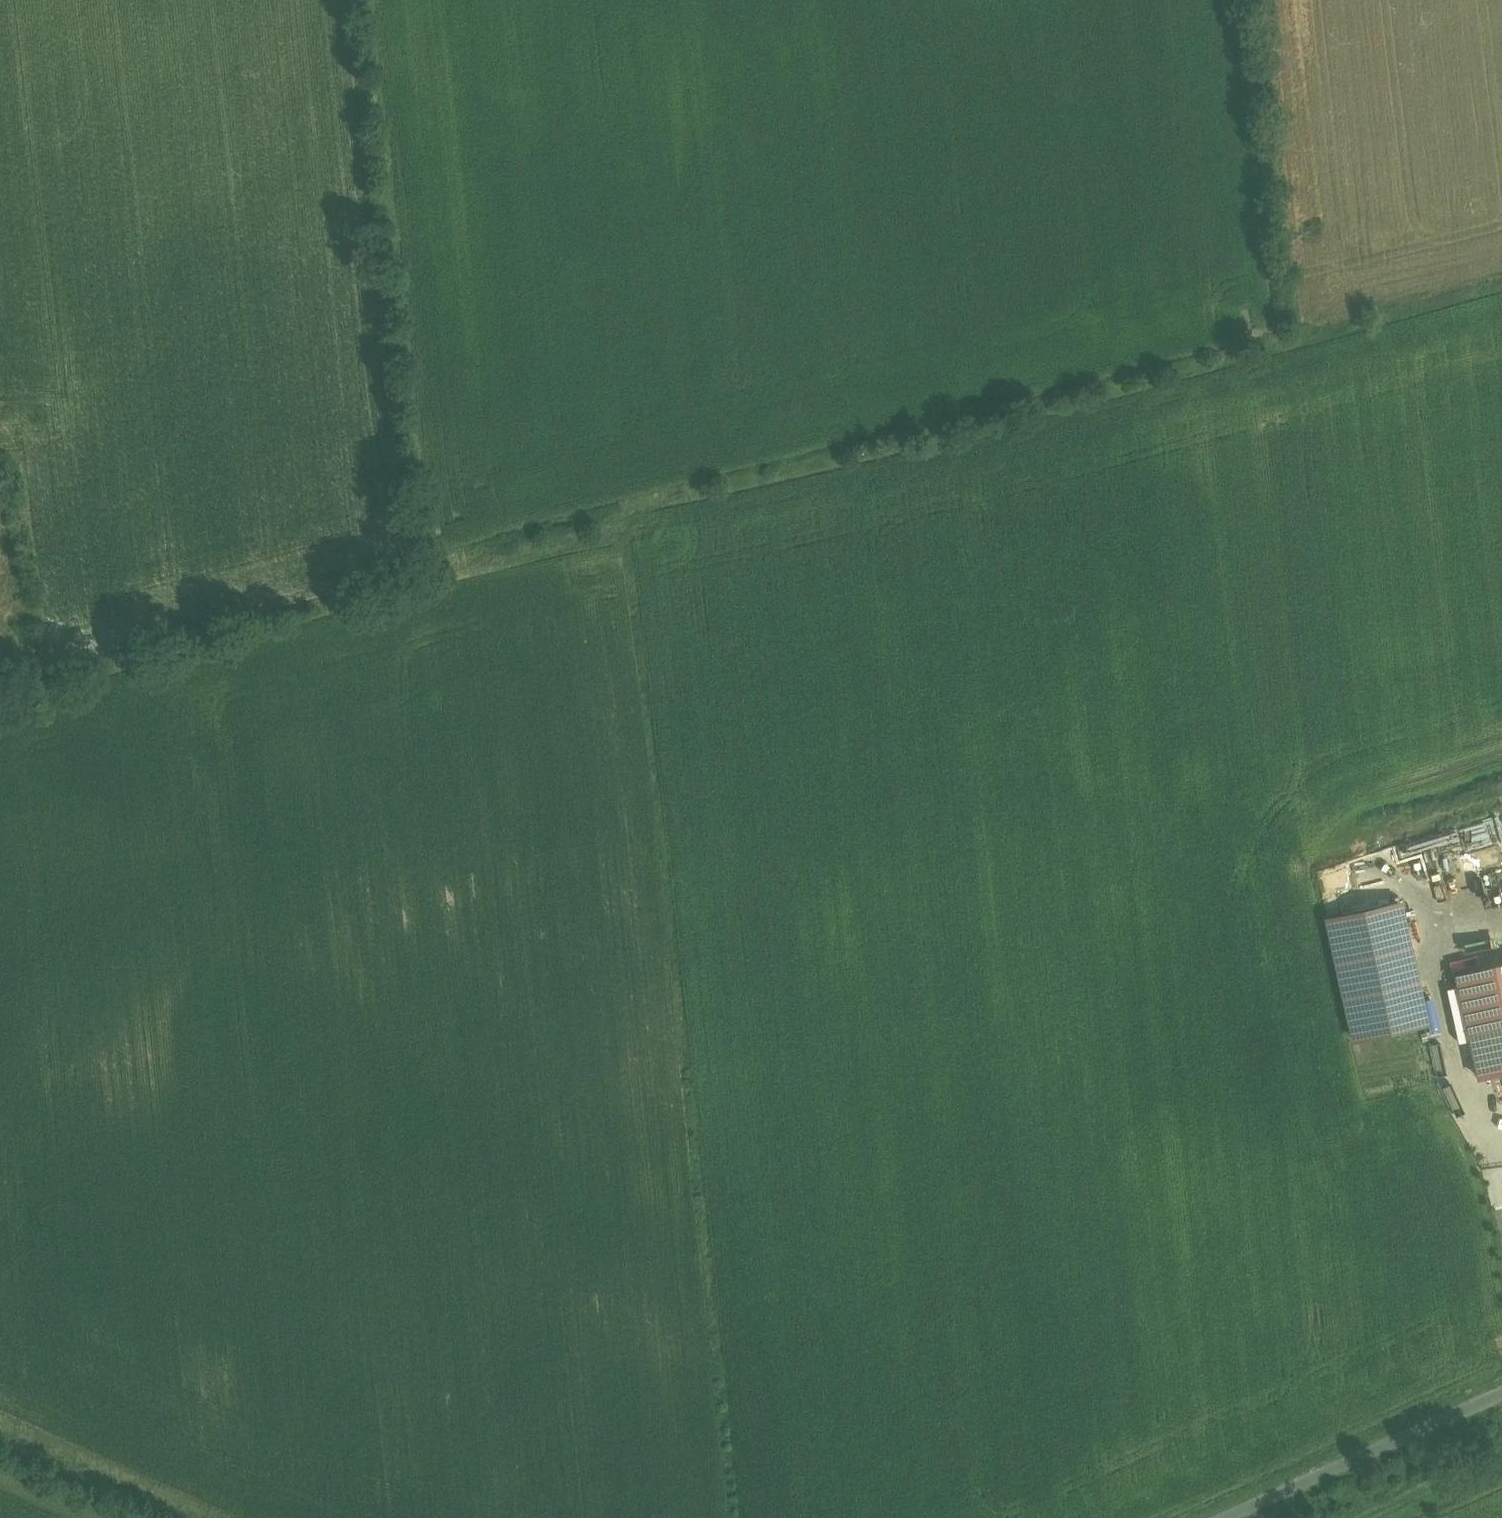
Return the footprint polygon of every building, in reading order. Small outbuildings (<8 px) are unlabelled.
[(1351,1037),(1433,1021),(1407,885),(1401,886),(1403,899),(1327,914),(1351,1037)] [(1485,969),(1501,1048),(1501,965),(1485,969)]
